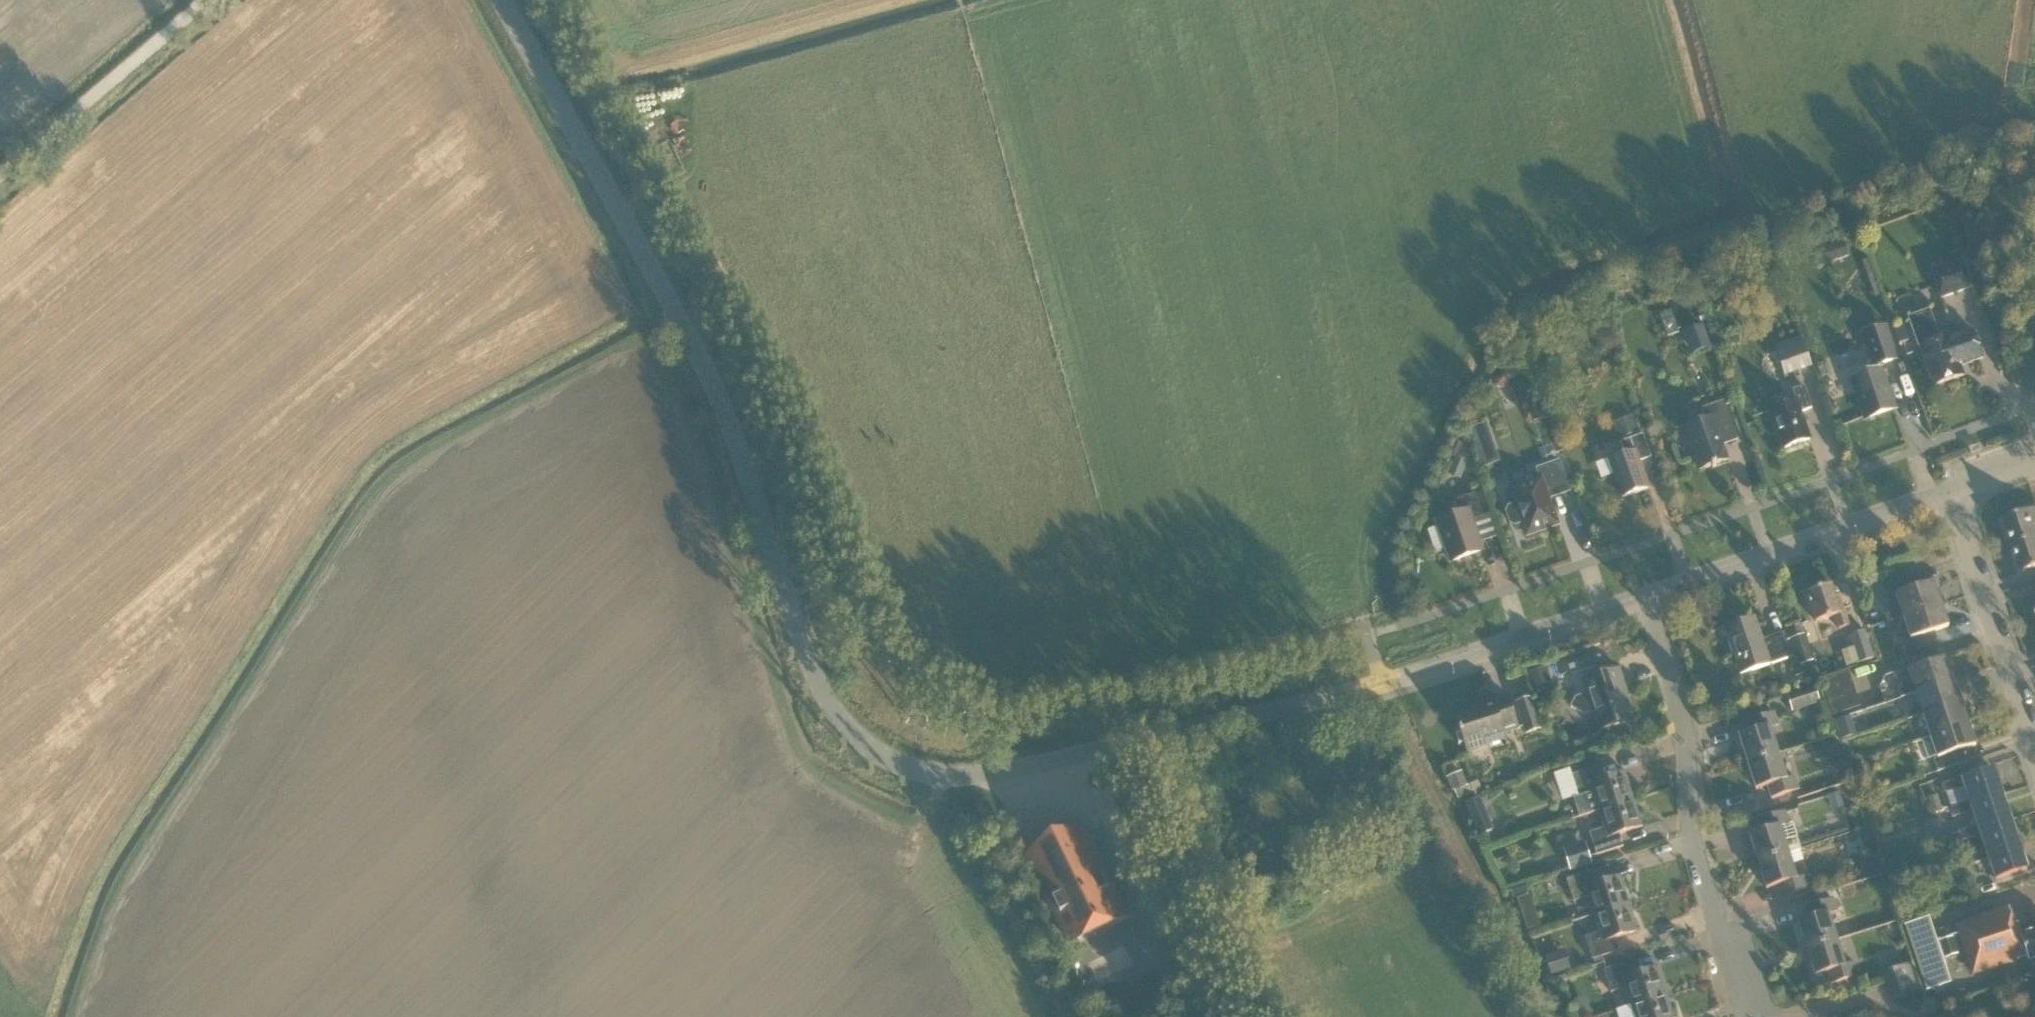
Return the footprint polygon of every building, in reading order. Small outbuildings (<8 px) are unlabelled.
[(1813,250),(1818,266),(1849,256),(1844,240),(1813,250)] [(1974,288),(1964,258),(1931,270),(1941,299),(1974,288)] [(1875,274),(1868,276),(1875,298),(1882,295),(1875,274)] [(1940,339),(1930,309),(1909,316),(1933,386),(1964,375),(1960,365),(1983,357),(1973,329),(1951,337),(1950,335),(1940,339)] [(1904,324),(1894,328),(1899,344),(1909,341),(1904,324)] [(1712,348),(1704,325),(1684,332),(1691,354),(1712,348)] [(1900,360),(1888,325),(1862,334),(1873,369),(1900,360)] [(1812,366),(1801,335),(1775,344),(1786,375),(1812,366)] [(1852,379),(1866,419),(1895,408),(1881,369),(1852,379)] [(1503,371),(1497,374),(1494,380),(1497,386),(1504,389),(1510,387),(1512,380),(1509,374),(1503,371)] [(1770,411),(1784,448),(1810,439),(1800,412),(1812,408),(1804,385),(1792,389),(1796,401),(1770,411)] [(1734,427),(1724,400),(1701,408),(1705,420),(1683,428),(1688,443),(1690,442),(1700,470),(1728,459),(1719,432),(1734,427)] [(1618,439),(1639,431),(1633,415),(1612,423),(1618,439)] [(1487,423),(1468,429),(1473,442),(1491,436),(1487,423)] [(1651,457),(1643,434),(1620,442),(1625,455),(1610,460),(1623,497),(1648,488),(1639,461),(1651,457)] [(1450,468),(1464,473),(1468,462),(1454,457),(1450,468)] [(1516,504),(1509,506),(1507,512),(1510,522),(1516,525),(1522,522),(1527,536),(1559,524),(1547,491),(1567,484),(1559,461),(1538,469),(1541,478),(1510,489),(1516,504)] [(1483,516),(1475,493),(1454,501),(1459,515),(1437,522),(1451,561),(1482,550),(1472,520),(1483,516)] [(2034,537),(2034,507),(2002,519),(2011,545),(2034,537)] [(2011,545),(2020,572),(2034,567),(2034,537),(2011,545)] [(1920,587),(1915,574),(1887,584),(1892,597),(1896,595),(1901,609),(1886,614),(1889,622),(1903,617),(1941,604),(1934,582),(1920,587)] [(1839,608),(1832,584),(1807,592),(1816,622),(1835,616),(1839,629),(1849,625),(1843,607),(1839,608)] [(1911,653),(1939,643),(1935,631),(1949,626),(1941,604),(1903,617),(1911,638),(1906,640),(1911,653)] [(1784,632),(1764,639),(1756,616),(1724,627),(1740,674),(1793,656),(1784,632)] [(1866,630),(1849,636),(1853,648),(1858,663),(1875,658),(1866,630)] [(1814,661),(1805,634),(1790,638),(1799,665),(1814,661)] [(1572,676),(1603,665),(1598,648),(1566,659),(1572,676)] [(1902,698),(1916,693),(1954,680),(1946,658),(1908,671),(1913,683),(1898,688),(1902,698)] [(1547,681),(1551,679),(1547,666),(1528,672),(1535,694),(1550,690),(1547,681)] [(1593,707),(1601,730),(1633,719),(1623,688),(1625,687),(1619,669),(1585,680),(1589,692),(1576,697),(1571,706),(1585,713),(1586,709),(1593,707)] [(1825,691),(1853,682),(1849,670),(1821,679),(1825,691)] [(1798,685),(1807,682),(1805,674),(1796,677),(1798,685)] [(1908,720),(1961,702),(1954,680),(1916,693),(1921,707),(1905,712),(1908,720)] [(1829,703),(1857,694),(1853,682),(1825,691),(1829,703)] [(1788,695),(1793,712),(1821,703),(1816,687),(1788,695)] [(1857,694),(1829,703),(1833,715),(1861,706),(1857,694)] [(1458,718),(1468,750),(1506,738),(1504,732),(1518,728),(1508,696),(1472,708),(1473,713),(1458,718)] [(1541,729),(1532,697),(1516,702),(1526,734),(1541,729)] [(1930,736),(1968,723),(1961,702),(1908,720),(1923,715),(1930,736)] [(1748,763),(1778,753),(1770,727),(1778,724),(1774,712),(1748,721),(1751,732),(1739,736),(1748,763)] [(1857,735),(1850,715),(1834,721),(1841,740),(1857,735)] [(1937,772),(1971,761),(1967,748),(1976,745),(1968,723),(1930,736),(1938,757),(1933,759),(1937,772)] [(1778,753),(1748,763),(1756,789),(1768,785),(1772,797),(1798,789),(1795,777),(1786,779),(1778,753)] [(1861,760),(1848,764),(1852,777),(1865,773),(1861,760)] [(1598,766),(1572,775),(1578,796),(1574,797),(1580,816),(1599,810),(1633,799),(1625,772),(1602,779),(1598,766)] [(1993,768),(1963,778),(1961,779),(1963,787),(1968,802),(1970,806),(2002,795),(1993,768)] [(1462,771),(1446,778),(1452,792),(1454,791),(1458,800),(1482,790),(1477,780),(1467,784),(1462,771)] [(1963,787),(1961,779),(1963,778),(1962,778),(1943,784),(1946,793),(1963,787)] [(1828,795),(1832,810),(1843,807),(1840,792),(1828,795)] [(1928,797),(1931,811),(1941,808),(1937,795),(1928,797)] [(2010,819),(2002,795),(1970,806),(1972,812),(1976,826),(1978,830),(2010,819)] [(1466,802),(1480,835),(1494,829),(1481,796),(1466,802)] [(1597,855),(1624,846),(1620,833),(1642,826),(1633,799),(1599,810),(1605,828),(1590,832),(1597,855)] [(1972,812),(1970,806),(1968,802),(1951,808),(1954,817),(1972,812)] [(1793,822),(1789,823),(1785,811),(1758,820),(1762,832),(1750,835),(1758,862),(1789,852),(1802,848),(1798,836),(1793,822)] [(2018,843),(2010,819),(1978,830),(1980,836),(1985,851),(1986,854),(2018,843)] [(1980,836),(1978,830),(1976,826),(1959,832),(1962,842),(1980,836)] [(1085,832),(1081,834),(1030,860),(1029,860),(1070,942),(1125,915),(1085,832)] [(1593,864),(1586,842),(1564,848),(1570,870),(1593,864)] [(2027,870),(2018,843),(1986,854),(1988,859),(1995,881),(2027,870)] [(1988,859),(1986,854),(1985,851),(1967,856),(1970,865),(1988,859)] [(1789,852),(1758,862),(1767,888),(1779,885),(1782,897),(1809,888),(1805,876),(1797,878),(1789,852)] [(1862,866),(1864,876),(1877,872),(1874,862),(1862,866)] [(1595,914),(1629,903),(1620,876),(1613,879),(1609,866),(1567,879),(1574,901),(1589,897),(1595,914)] [(1807,949),(1837,939),(1829,913),(1837,911),(1833,898),(1807,907),(1810,919),(1798,923),(1807,949)] [(1592,959),(1619,951),(1615,938),(1637,931),(1629,903),(1595,914),(1600,932),(1585,937),(1592,959)] [(2014,923),(2009,908),(1958,925),(1974,974),(2019,959),(2018,957),(2027,954),(2029,959),(2034,957),(2034,931),(2022,935),(2018,922),(2014,923)] [(1540,926),(1536,914),(1523,917),(1528,930),(1540,926)] [(1929,921),(1928,917),(1907,924),(1929,989),(1952,982),(1931,920),(1929,921)] [(1940,941),(1946,959),(1958,955),(1953,936),(1940,941)] [(1837,939),(1807,949),(1815,976),(1827,972),(1831,984),(1858,975),(1854,963),(1846,966),(1837,939)] [(1571,969),(1565,950),(1546,956),(1552,975),(1571,969)] [(1632,1005),(1666,994),(1657,967),(1635,974),(1631,961),(1604,970),(1611,992),(1626,987),(1632,1004),(1632,1005)] [(1886,971),(1895,997),(1918,990),(1909,963),(1886,971)] [(1666,994),(1632,1005),(1632,1004),(1620,1008),(1623,1016),(1673,1016),(1666,994)]
